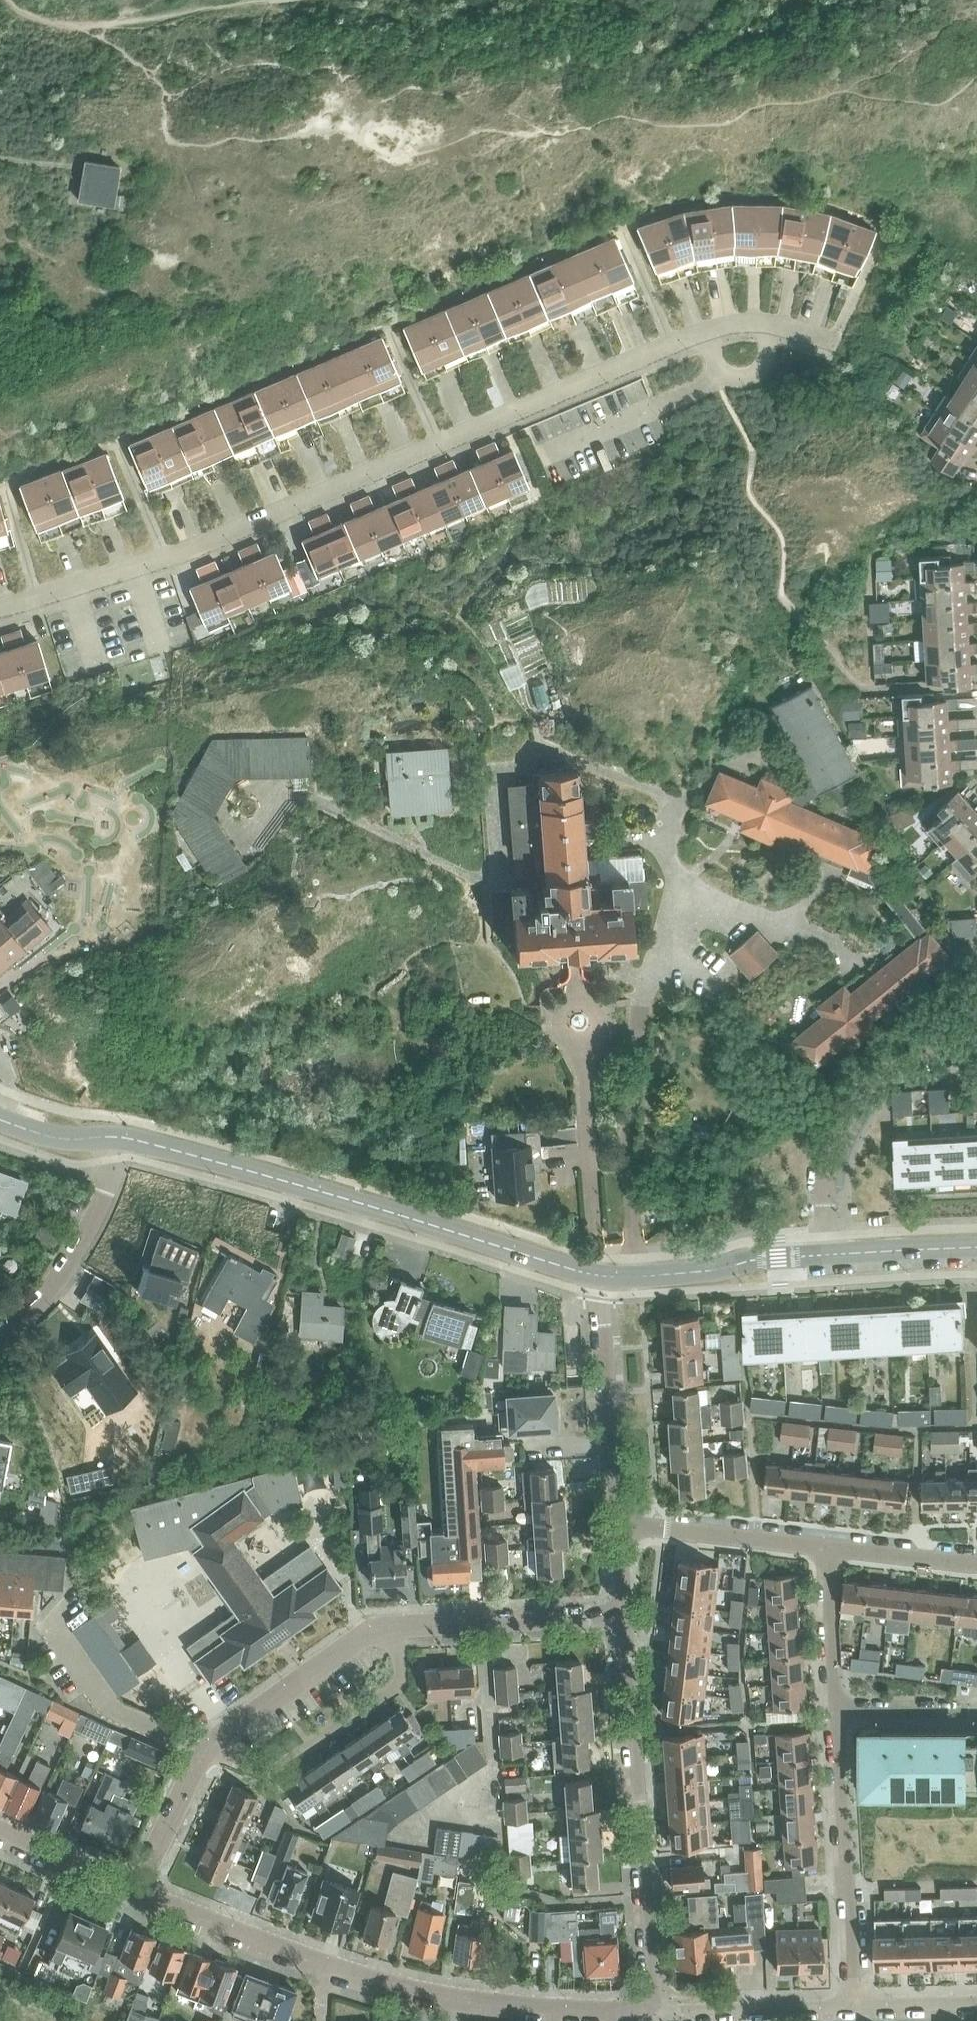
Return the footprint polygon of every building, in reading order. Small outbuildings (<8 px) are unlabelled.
[(78,199),(113,205),(118,176),(117,176),(119,166),(84,161),(78,199)] [(714,254),(734,251),(731,204),(707,208),(714,254)] [(734,251),(755,252),(756,205),(731,204),(734,251)] [(755,252),(775,252),(780,205),(756,205),(755,252)] [(775,252),(795,256),(804,210),(780,205),(775,252)] [(694,257),(714,254),(707,208),(683,212),(694,257)] [(795,256),(815,259),(828,214),(804,210),(795,256)] [(675,264),(694,257),(683,212),(660,219),(675,264)] [(815,259),(834,266),(850,222),(828,214),(815,259)] [(655,270),(675,264),(660,219),(637,227),(655,270)] [(850,222),(834,266),(854,273),(873,231),(850,222)] [(613,237),(592,246),(610,289),(632,280),(613,237)] [(592,246),(571,255),(589,298),(610,289),(592,246)] [(571,255),(550,264),(569,307),(589,298),(571,255)] [(550,264),(529,273),(548,316),(569,307),(550,264)] [(529,273),(508,282),(526,325),(548,316),(529,273)] [(508,282),(487,291),(505,334),(526,325),(508,282)] [(487,291),(466,300),(484,343),(505,334),(487,291)] [(466,300),(445,309),(463,352),(484,343),(466,300)] [(947,307),(941,318),(950,324),(957,313),(947,307)] [(445,309),(424,318),(442,361),(463,352),(445,309)] [(442,361),(424,318),(403,327),(421,370),(442,361)] [(381,336),(359,346),(378,388),(399,379),(381,336)] [(359,346),(338,354),(357,397),(378,388),(359,346)] [(969,359),(976,364),(976,347),(969,359)] [(338,354),(317,363),(336,406),(357,397),(338,354)] [(969,359),(968,358),(957,376),(964,380),(976,388),(976,364),(969,359)] [(317,363),(297,372),(315,415),(336,406),(317,363)] [(902,371),(895,383),(903,388),(911,377),(902,371)] [(297,372),(276,381),(294,424),(315,415),(297,372)] [(953,397),(966,406),(962,413),(976,423),(976,398),(973,396),(976,389),(976,388),(964,380),(953,397)] [(276,381),(255,390),(273,433),(294,424),(276,381)] [(255,390),(234,399),(252,442),(273,433),(255,390)] [(942,414),(955,423),(951,430),(971,443),(973,441),(973,442),(976,436),(976,423),(962,413),(966,406),(953,397),(946,393),(935,410),(942,414)] [(234,399),(213,408),(231,451),(252,442),(234,399)] [(213,408),(192,417),(210,460),(231,451),(213,408)] [(973,442),(973,441),(971,443),(951,430),(955,423),(942,414),(933,427),(927,423),(920,435),(939,447),(931,459),(953,473),(968,450),(976,456),(976,444),(973,442)] [(192,417),(171,426),(189,469),(210,460),(192,417)] [(171,426),(150,435),(168,478),(189,469),(171,426)] [(168,478),(150,435),(129,444),(147,487),(168,478)] [(495,442),(485,446),(489,454),(498,450),(495,442)] [(489,454),(485,446),(475,450),(479,458),(489,454)] [(512,450),(491,459),(505,493),(526,484),(512,450)] [(105,453),(84,461),(100,504),(122,496),(105,453)] [(453,459),(443,463),(447,472),(456,468),(453,459)] [(491,459),(470,468),(484,502),(505,493),(491,459)] [(84,461),(62,469),(79,513),(100,504),(84,461)] [(447,472),(443,463),(433,468),(437,476),(447,472)] [(470,468),(449,477),(463,511),(484,502),(470,468)] [(62,469),(41,477),(57,521),(79,513),(62,469)] [(57,521),(41,477),(20,485),(36,529),(57,521)] [(411,477),(401,481),(405,490),(414,486),(411,477)] [(449,477),(428,486),(442,520),(463,511),(449,477)] [(405,490),(401,481),(391,486),(395,494),(405,490)] [(428,486),(407,495),(421,529),(442,520),(428,486)] [(369,495),(359,499),(363,508),(372,504),(369,495)] [(407,495),(386,504),(400,538),(421,529),(407,495)] [(363,508),(359,499),(349,504),(353,512),(363,508)] [(386,504),(365,513),(379,546),(400,538),(386,504)] [(327,513),(319,517),(323,525),(330,522),(327,513)] [(365,513),(344,522),(358,555),(379,546),(365,513)] [(323,525),(319,517),(308,521),(311,530),(323,525)] [(344,522),(323,531),(337,564),(358,555),(344,522)] [(337,564),(323,531),(302,540),(316,573),(337,564)] [(257,543),(247,547),(250,556),(260,551),(257,543)] [(250,556),(247,547),(237,551),(241,560),(250,556)] [(274,551),(253,560),(267,594),(289,585),(274,551)] [(915,577),(915,578),(939,577),(939,585),(964,584),(963,581),(964,581),(963,571),(974,570),(974,560),(960,561),(960,563),(951,563),(950,555),(921,556),(922,577),(915,577)] [(892,559),(876,560),(877,581),(892,580),(892,559)] [(253,560),(232,569),(247,603),(267,594),(253,560)] [(215,561),(205,565),(209,573),(218,569),(215,561)] [(209,573),(205,565),(195,569),(199,578),(209,573)] [(232,569),(211,578),(225,612),(247,603),(232,569)] [(915,578),(916,598),(940,597),(940,606),(965,605),(965,602),(965,591),(976,591),(975,581),(964,581),(963,581),(964,584),(939,585),(939,577),(915,578)] [(225,612),(211,578),(190,587),(204,621),(225,612)] [(924,598),(925,618),(941,617),(941,626),(966,624),(966,622),(966,612),(976,611),(976,602),(965,602),(965,605),(940,606),(940,597),(916,598),(916,599),(924,598)] [(926,638),(942,638),(943,646),(967,645),(967,642),(968,642),(967,632),(976,631),(976,621),(966,622),(966,624),(941,626),(941,617),(925,618),(926,638)] [(889,622),(879,623),(879,631),(890,630),(889,622)] [(20,630),(11,633),(13,642),(23,639),(20,630)] [(13,642),(11,633),(0,636),(3,645),(13,642)] [(927,659),(943,658),(944,666),(968,665),(968,663),(969,662),(968,652),(976,652),(976,642),(968,642),(967,642),(967,645),(943,646),(942,638),(926,638),(927,659)] [(37,640),(15,647),(26,682),(48,675),(37,640)] [(873,642),(874,662),(884,661),(883,641),(873,642)] [(0,651),(0,676),(4,688),(26,682),(15,647),(0,651)] [(927,659),(929,680),(944,679),(944,688),(970,686),(969,673),(976,672),(976,662),(969,662),(968,663),(968,665),(944,666),(943,658),(927,659)] [(892,661),(884,661),(874,662),(875,670),(893,669),(892,661)] [(543,683),(531,686),(537,709),(549,706),(543,683)] [(869,837),(799,807),(804,801),(810,797),(831,786),(841,806),(857,798),(846,778),(858,771),(811,683),(772,704),(811,778),(788,791),(762,780),(758,790),(721,774),(709,802),(747,818),(743,827),(771,839),(775,830),(854,863),(850,872),(877,883),(921,937),(851,992),(844,983),(820,1002),(827,1011),(794,1037),(814,1060),(845,1035),(852,1043),(876,1024),(870,1015),(941,959),(940,958),(947,951),(881,873),(874,870),(876,865),(870,863),(879,843),(868,839),(869,837)] [(904,694),(905,715),(922,714),(922,722),(947,721),(946,718),(947,718),(946,708),(957,707),(957,697),(943,698),(943,700),(934,701),(933,692),(904,694)] [(828,695),(839,718),(862,717),(861,699),(828,695)] [(899,736),(907,735),(923,734),(923,743),(948,741),(948,739),(947,728),(958,728),(958,718),(947,718),(946,718),(947,721),(922,722),(922,714),(905,715),(898,715),(899,736)] [(866,721),(850,722),(851,736),(866,736),(866,721)] [(907,735),(908,755),(924,755),(924,763),(949,762),(949,759),(949,749),(960,748),(959,738),(948,739),(948,741),(923,743),(923,734),(907,735)] [(213,741),(173,814),(218,884),(244,866),(209,814),(232,773),(308,771),(308,740),(213,741)] [(866,742),(858,742),(859,754),(867,753),(866,742)] [(451,806),(446,747),(386,752),(390,810),(451,806)] [(924,755),(908,755),(900,756),(901,775),(902,774),(903,785),(950,782),(950,769),(961,768),(960,758),(949,759),(949,762),(924,763),(924,755)] [(591,817),(590,817),(590,808),(588,792),(576,793),(574,771),(534,774),(534,775),(537,775),(538,783),(506,786),(513,854),(523,853),(524,864),(539,863),(541,872),(545,872),(547,885),(488,890),(491,922),(512,920),(515,952),(552,949),(552,947),(563,946),(563,950),(583,948),(582,944),(593,943),(594,946),(635,943),(632,906),(648,904),(646,878),(643,878),(641,859),(641,853),(616,855),(603,856),(582,858),(580,833),(592,832),(591,817)] [(942,843),(946,839),(958,829),(953,822),(972,806),(958,790),(938,807),(944,813),(928,827),(942,843)] [(897,798),(887,803),(892,813),(902,808),(897,798)] [(890,814),(894,823),(897,821),(900,827),(916,819),(909,805),(902,808),(892,813),(890,814)] [(960,855),(972,844),(966,838),(976,828),(976,812),(972,806),(953,822),(958,829),(946,839),(960,855)] [(960,855),(974,870),(976,867),(976,828),(966,838),(972,844),(960,855)] [(24,864),(1,883),(0,883),(0,965),(8,958),(14,965),(16,963),(20,967),(66,929),(48,906),(54,902),(49,895),(55,891),(53,889),(66,878),(62,873),(57,877),(43,859),(29,870),(24,864)] [(926,863),(919,869),(927,877),(933,871),(926,863)] [(975,916),(951,917),(952,935),(976,934),(975,916)] [(754,932),(730,954),(751,978),(776,957),(754,932)] [(14,992),(0,1002),(0,1012),(4,1018),(23,1005),(14,992)] [(947,1088),(929,1089),(930,1112),(948,1111),(947,1088)] [(892,1091),(893,1115),(912,1114),(911,1090),(892,1091)] [(975,1115),(967,1115),(968,1133),(968,1138),(976,1138),(976,1133),(975,1115)] [(537,1130),(491,1133),(495,1198),(532,1195),(531,1174),(533,1174),(532,1161),(540,1160),(537,1130)] [(895,1156),(896,1182),(902,1182),(902,1177),(918,1176),(918,1181),(938,1180),(938,1175),(954,1174),(954,1179),(974,1178),(974,1173),(976,1172),(976,1138),(968,1138),(908,1142),(895,1142),(896,1156),(895,1156)] [(1,1208),(2,1206),(16,1211),(25,1187),(20,1185),(22,1178),(0,1171),(0,1208),(1,1208)] [(35,1236),(53,1245),(59,1235),(41,1225),(35,1236)] [(143,1268),(136,1290),(170,1301),(176,1281),(186,1284),(197,1248),(159,1233),(158,1237),(148,1269),(143,1268)] [(342,1235),(336,1254),(347,1258),(353,1238),(342,1235)] [(227,1296),(246,1307),(233,1331),(253,1343),(275,1303),(265,1298),(277,1275),(262,1267),(259,1271),(244,1263),(228,1254),(202,1304),(219,1313),(227,1296)] [(95,1275),(87,1288),(109,1302),(109,1301),(108,1300),(115,1287),(95,1275)] [(382,1299),(383,1301),(379,1303),(376,1306),(373,1310),(372,1314),(371,1318),(371,1322),(372,1326),(374,1330),(376,1333),(379,1336),(383,1333),(394,1331),(399,1329),(411,1317),(417,1319),(413,1331),(459,1345),(470,1312),(418,1296),(421,1287),(399,1280),(394,1298),(392,1298),(387,1298),(382,1299)] [(109,1302),(87,1288),(80,1300),(102,1313),(109,1302)] [(298,1335),(339,1338),(341,1308),(320,1307),(321,1294),(301,1293),(298,1335)] [(745,1332),(744,1332),(745,1358),(746,1358),(751,1358),(750,1352),(766,1351),(767,1357),(787,1355),(786,1350),(802,1349),(803,1354),(819,1353),(823,1353),(822,1348),(838,1347),(839,1352),(859,1351),(858,1346),(874,1345),(875,1350),(895,1349),(894,1343),(910,1342),(911,1348),(927,1347),(931,1346),(931,1341),(946,1340),(947,1345),(964,1344),(962,1318),(961,1304),(756,1317),(744,1318),(745,1332)] [(181,1305),(177,1318),(185,1320),(189,1308),(181,1305)] [(509,1364),(551,1365),(552,1332),(530,1331),(530,1315),(526,1315),(526,1307),(511,1306),(509,1364)] [(662,1318),(664,1334),(701,1332),(700,1315),(662,1318)] [(111,1330),(103,1335),(108,1343),(116,1338),(111,1330)] [(664,1334),(665,1350),(707,1347),(706,1336),(702,1336),(701,1332),(664,1334)] [(721,1334),(722,1343),(737,1342),(736,1333),(721,1334)] [(71,1359),(55,1370),(70,1392),(71,1392),(86,1381),(93,1391),(102,1404),(130,1385),(95,1335),(67,1354),(71,1359)] [(722,1343),(723,1361),(739,1359),(737,1342),(722,1343)] [(931,1346),(927,1347),(928,1351),(929,1375),(936,1375),(935,1351),(935,1346),(931,1346)] [(665,1350),(666,1365),(704,1363),(703,1348),(707,1347),(665,1350)] [(467,1348),(460,1370),(475,1374),(481,1353),(467,1348)] [(259,1353),(256,1364),(265,1366),(268,1355),(259,1353)] [(480,1376),(498,1377),(498,1357),(484,1357),(480,1376)] [(751,1358),(746,1358),(747,1368),(758,1367),(758,1358),(751,1358)] [(739,1359),(723,1361),(724,1379),(740,1378),(739,1359)] [(704,1363),(666,1365),(667,1382),(705,1379),(709,1379),(708,1367),(704,1368),(704,1363)] [(277,1378),(268,1383),(273,1395),(283,1390),(277,1378)] [(930,1385),(930,1403),(942,1402),(941,1384),(930,1385)] [(675,1389),(677,1418),(711,1416),(710,1404),(700,1405),(699,1388),(675,1389)] [(503,1393),(504,1411),(496,1411),(498,1429),(506,1429),(506,1432),(526,1430),(526,1432),(537,1431),(537,1430),(556,1429),(554,1390),(503,1393)] [(489,1392),(472,1394),(474,1408),(491,1406),(489,1392)] [(750,1410),(767,1412),(769,1398),(752,1396),(750,1410)] [(769,1398),(767,1412),(784,1414),(786,1399),(769,1398)] [(789,1414),(805,1415),(807,1400),(791,1398),(789,1414)] [(720,1401),(721,1413),(742,1412),(741,1400),(720,1401)] [(807,1400),(805,1415),(821,1417),(823,1402),(807,1400)] [(825,1417),(841,1419),(843,1405),(827,1403),(825,1417)] [(843,1405),(841,1419),(857,1421),(859,1407),(843,1405)] [(860,1421),(876,1423),(878,1409),(862,1407),(860,1421)] [(951,1423),(951,1408),(934,1408),(935,1424),(951,1423)] [(967,1408),(951,1408),(951,1423),(967,1423),(967,1408)] [(878,1409),(876,1423),(892,1425),(894,1411),(878,1409)] [(915,1423),(915,1409),(899,1409),(899,1423),(915,1423)] [(931,1409),(915,1409),(915,1423),(931,1422),(931,1409)] [(742,1412),(721,1413),(722,1423),(743,1422),(742,1412)] [(671,1418),(672,1442),(702,1440),(701,1426),(712,1425),(711,1416),(677,1418),(671,1418)] [(161,1446),(173,1449),(180,1422),(168,1419),(161,1446)] [(780,1442),(794,1443),(796,1422),(782,1421),(780,1442)] [(796,1422),(794,1443),(808,1445),(810,1424),(796,1422)] [(429,1520),(416,1521),(417,1543),(418,1556),(430,1555),(431,1580),(469,1578),(469,1577),(480,1575),(479,1554),(480,1554),(474,1466),(503,1465),(503,1458),(505,1458),(505,1442),(503,1442),(502,1437),(472,1438),(471,1424),(439,1426),(439,1427),(435,1428),(441,1531),(431,1531),(429,1520)] [(827,1446),(840,1447),(842,1427),(829,1426),(827,1446)] [(842,1427),(840,1447),(855,1448),(857,1428),(842,1427)] [(742,1428),(729,1429),(729,1438),(743,1437),(742,1428)] [(958,1430),(944,1431),(945,1450),(959,1450),(958,1430)] [(945,1450),(944,1431),(930,1431),(931,1451),(945,1450)] [(873,1452),(886,1454),(889,1433),(875,1432),(873,1452)] [(889,1433),(886,1454),(900,1455),(902,1435),(889,1433)] [(674,1466),(680,1466),(680,1465),(714,1463),(714,1455),(703,1456),(702,1440),(672,1442),(674,1466)] [(724,1454),(725,1465),(746,1463),(745,1452),(724,1454)] [(680,1465),(680,1466),(682,1494),(706,1492),(705,1477),(715,1476),(714,1463),(680,1465)] [(746,1463),(725,1465),(726,1476),(746,1475),(746,1463)] [(764,1492),(788,1495),(791,1466),(767,1463),(764,1492)] [(309,1545),(261,1579),(232,1538),(264,1516),(263,1515),(269,1511),(270,1512),(273,1510),(302,1503),(290,1464),(130,1506),(144,1555),(187,1546),(192,1550),(236,1611),(217,1624),(216,1624),(186,1645),(195,1658),(194,1658),(209,1679),(239,1658),(243,1664),(314,1614),(310,1608),(340,1587),(325,1566),(309,1545)] [(108,1466),(65,1476),(69,1492),(112,1482),(108,1466)] [(788,1495),(811,1497),(814,1469),(791,1466),(788,1495)] [(528,1469),(530,1496),(531,1498),(554,1496),(554,1495),(552,1467),(528,1469)] [(811,1497),(834,1500),(837,1471),(814,1469),(811,1497)] [(834,1500),(857,1503),(861,1474),(837,1471),(834,1500)] [(857,1503),(880,1505),(884,1477),(861,1474),(857,1503)] [(344,1475),(334,1475),(335,1487),(345,1487),(344,1475)] [(884,1477),(880,1505),(904,1508),(908,1479),(884,1477)] [(946,1507),(946,1478),(922,1479),(922,1507),(946,1507)] [(969,1478),(946,1478),(946,1507),(970,1506),(969,1478)] [(480,1487),(481,1500),(501,1498),(516,1498),(515,1484),(480,1487)] [(30,1486),(27,1501),(41,1503),(39,1517),(54,1519),(57,1499),(44,1497),(45,1488),(30,1486)] [(360,1506),(358,1506),(359,1531),(365,1531),(367,1557),(370,1557),(370,1572),(368,1572),(369,1580),(371,1579),(371,1582),(406,1580),(404,1544),(394,1544),(394,1546),(379,1547),(378,1530),(382,1530),(381,1505),(378,1505),(378,1494),(360,1495),(360,1506)] [(531,1507),(532,1521),(563,1519),(561,1495),(554,1495),(554,1496),(531,1498),(530,1496),(523,1496),(523,1508),(531,1507)] [(501,1498),(481,1500),(482,1509),(502,1508),(501,1498)] [(413,1501),(401,1502),(404,1544),(416,1543),(413,1501)] [(526,1548),(534,1547),(534,1545),(558,1543),(558,1544),(564,1543),(563,1519),(532,1521),(534,1536),(525,1537),(526,1548)] [(70,1547),(72,1547),(69,1535),(20,1531),(19,1543),(70,1547)] [(484,1541),(484,1549),(505,1548),(504,1540),(484,1541)] [(534,1545),(534,1547),(536,1574),(560,1572),(558,1544),(558,1543),(534,1545)] [(505,1548),(484,1549),(486,1564),(506,1562),(505,1548)] [(5,1568),(5,1573),(15,1573),(44,1576),(43,1586),(61,1588),(63,1556),(45,1555),(0,1551),(0,1568),(5,1568)] [(679,1561),(676,1583),(715,1587),(718,1565),(679,1561)] [(12,1612),(15,1573),(5,1573),(5,1568),(0,1568),(0,1611),(12,1612)] [(15,1573),(12,1612),(29,1613),(31,1586),(43,1586),(44,1576),(15,1573)] [(763,1577),(765,1603),(796,1601),(794,1581),(797,1581),(797,1574),(763,1577)] [(731,1590),(743,1591),(744,1577),(732,1576),(731,1590)] [(855,1617),(862,1618),(866,1582),(843,1580),(839,1608),(856,1610),(855,1617)] [(885,1623),(886,1613),(889,1585),(866,1582),(862,1618),(864,1618),(865,1611),(878,1612),(877,1622),(885,1623)] [(676,1583),(674,1604),(713,1609),(715,1587),(676,1583)] [(886,1613),(909,1616),(912,1588),(889,1585),(886,1613)] [(748,1586),(746,1606),(756,1605),(757,1599),(759,1599),(760,1587),(748,1586)] [(909,1616),(931,1618),(935,1590),(912,1588),(909,1616)] [(931,1618),(954,1621),(957,1593),(935,1590),(931,1618)] [(954,1621),(956,1621),(955,1629),(963,1630),(964,1622),(976,1624),(976,1595),(957,1593),(954,1621)] [(730,1599),(729,1612),(740,1613),(742,1600),(730,1599)] [(71,1629),(117,1695),(137,1681),(139,1680),(138,1679),(137,1679),(101,1627),(119,1614),(110,1601),(90,1615),(71,1629)] [(765,1603),(767,1630),(798,1627),(796,1607),(799,1607),(799,1601),(796,1601),(765,1603)] [(674,1604),(671,1626),(710,1630),(713,1609),(674,1604)] [(740,1613),(729,1612),(728,1625),(739,1626),(740,1613)] [(671,1626),(669,1647),(708,1652),(710,1630),(671,1626)] [(767,1630),(769,1656),(799,1654),(798,1634),(801,1634),(801,1627),(798,1627),(767,1630)] [(726,1642),(726,1656),(738,1655),(738,1642),(726,1642)] [(142,1643),(125,1655),(141,1678),(158,1666),(142,1643)] [(669,1647),(666,1669),(705,1673),(708,1652),(669,1647)] [(859,1657),(858,1669),(878,1672),(879,1660),(881,1650),(861,1647),(859,1657)] [(842,1667),(858,1669),(859,1657),(852,1656),(852,1651),(841,1649),(842,1667)] [(769,1656),(771,1682),(801,1680),(800,1660),(803,1660),(803,1653),(799,1654),(769,1656)] [(738,1655),(726,1656),(727,1669),(738,1669),(738,1655)] [(555,1661),(557,1688),(557,1690),(581,1688),(581,1687),(579,1659),(555,1661)] [(903,1663),(901,1674),(923,1677),(924,1665),(903,1663)] [(448,1667),(450,1695),(450,1702),(459,1701),(458,1694),(473,1693),(471,1665),(448,1667)] [(494,1668),(496,1690),(516,1689),(515,1666),(494,1668)] [(426,1696),(450,1695),(448,1667),(424,1669),(426,1696)] [(942,1679),(950,1680),(951,1668),(943,1667),(942,1679)] [(951,1668),(950,1680),(969,1682),(971,1671),(951,1668)] [(666,1669),(664,1690),(703,1695),(705,1673),(666,1669)] [(13,1711),(24,1687),(25,1687),(25,1686),(0,1675),(0,1705),(13,1711)] [(801,1680),(771,1682),(773,1709),(803,1707),(802,1686),(805,1686),(805,1680),(801,1680)] [(728,1685),(729,1698),(741,1697),(739,1684),(728,1685)] [(2,1805),(16,1775),(3,1769),(11,1753),(12,1753),(35,1705),(37,1707),(37,1708),(45,1711),(51,1699),(25,1687),(24,1687),(13,1711),(0,1739),(0,1747),(0,1748),(0,1804),(2,1805)] [(558,1698),(559,1713),(589,1711),(588,1690),(588,1687),(581,1687),(581,1688),(557,1690),(557,1688),(546,1688),(547,1699),(558,1698)] [(516,1689),(496,1690),(497,1702),(517,1700),(516,1689)] [(703,1695),(664,1690),(661,1712),(700,1717),(703,1695)] [(741,1697),(729,1698),(731,1711),(742,1710),(741,1697)] [(51,1699),(45,1711),(45,1713),(61,1721),(57,1729),(69,1734),(72,1727),(79,1712),(51,1699)] [(380,1721),(396,1744),(403,1754),(410,1749),(403,1739),(415,1731),(400,1708),(380,1721)] [(559,1713),(561,1737),(585,1735),(585,1736),(591,1735),(589,1711),(559,1713)] [(79,1712),(72,1727),(106,1742),(112,1728),(79,1712)] [(380,1721),(361,1734),(381,1764),(388,1759),(383,1752),(396,1744),(380,1721)] [(472,1727),(452,1728),(453,1742),(473,1740),(472,1727)] [(112,1728),(106,1742),(104,1746),(113,1750),(117,1743),(126,1747),(124,1751),(128,1753),(128,1752),(154,1763),(161,1749),(112,1728)] [(453,1742),(452,1728),(439,1729),(440,1743),(453,1742)] [(775,1733),(777,1759),(807,1757),(805,1737),(808,1737),(808,1730),(775,1733)] [(498,1734),(499,1742),(519,1741),(519,1732),(498,1734)] [(765,1733),(753,1734),(754,1743),(765,1741),(765,1733)] [(361,1734),(342,1747),(357,1770),(369,1762),(373,1769),(381,1764),(361,1734)] [(663,1737),(665,1759),(704,1756),(702,1734),(663,1737)] [(585,1735),(561,1737),(563,1766),(587,1764),(585,1736),(585,1735)] [(864,1738),(864,1788),(967,1787),(967,1784),(976,1784),(976,1737),(864,1738)] [(735,1741),(736,1754),(748,1753),(747,1740),(735,1741)] [(473,1741),(463,1748),(476,1768),(487,1761),(473,1741)] [(519,1741),(499,1742),(500,1756),(521,1754),(519,1741)] [(342,1747),(323,1760),(338,1783),(343,1790),(349,1786),(345,1778),(357,1770),(342,1747)] [(463,1748),(453,1755),(466,1775),(476,1768),(463,1748)] [(427,1750),(415,1758),(424,1770),(435,1762),(427,1750)] [(748,1753),(736,1754),(737,1767),(749,1766),(748,1753)] [(453,1755),(443,1762),(456,1782),(466,1775),(453,1755)] [(665,1759),(666,1781),(705,1778),(704,1756),(665,1759)] [(777,1759),(779,1785),(809,1783),(807,1763),(810,1763),(810,1757),(807,1757),(777,1759)] [(424,1770),(415,1758),(400,1768),(408,1780),(424,1770)] [(16,1775),(2,1805),(4,1806),(5,1810),(13,1814),(18,1813),(26,1816),(49,1766),(35,1759),(26,1780),(16,1775)] [(323,1760),(304,1773),(319,1796),(332,1787),(335,1794),(343,1790),(338,1783),(323,1760)] [(443,1762),(433,1768),(447,1788),(456,1782),(443,1762)] [(768,1764),(758,1765),(758,1776),(769,1775),(768,1764)] [(85,1765),(80,1774),(88,1777),(92,1768),(85,1765)] [(433,1768),(423,1775),(437,1795),(447,1788),(433,1768)] [(122,1796),(127,1782),(105,1772),(90,1802),(81,1824),(120,1843),(133,1812),(109,1800),(113,1792),(122,1796)] [(326,1806),(319,1796),(304,1773),(284,1787),(299,1809),(311,1801),(318,1811),(326,1806)] [(423,1775),(413,1781),(427,1802),(437,1795),(423,1775)] [(503,1777),(504,1791),(525,1789),(524,1775),(503,1777)] [(55,1794),(44,1789),(31,1820),(53,1830),(67,1801),(70,1802),(74,1804),(82,1785),(67,1779),(67,1780),(62,1778),(55,1794)] [(666,1781),(668,1802),(707,1799),(705,1778),(666,1781)] [(564,1781),(566,1810),(590,1808),(588,1779),(564,1781)] [(413,1781),(404,1788),(417,1808),(427,1802),(413,1781)] [(738,1784),(739,1797),(751,1796),(750,1783),(738,1784)] [(779,1785),(781,1812),(811,1810),(809,1790),(812,1790),(812,1783),(809,1783),(779,1785)] [(377,1784),(369,1789),(378,1801),(385,1796),(377,1784)] [(231,1785),(222,1806),(247,1817),(257,1795),(231,1785)] [(417,1808),(404,1788),(383,1802),(397,1822),(417,1808)] [(378,1801),(369,1789),(350,1802),(359,1814),(378,1801)] [(751,1796),(739,1797),(740,1810),(752,1809),(751,1796)] [(503,1800),(504,1812),(525,1810),(524,1799),(503,1800)] [(668,1802),(669,1824),(708,1821),(707,1799),(668,1802)] [(332,1836),(385,1844),(387,1831),(395,1822),(383,1803),(332,1836)] [(274,1804),(266,1824),(280,1830),(286,1813),(282,1807),(274,1804)] [(222,1806),(213,1828),(238,1838),(247,1817),(222,1806)] [(566,1810),(568,1834),(598,1831),(597,1807),(590,1808),(566,1810)] [(781,1812),(783,1838),(813,1836),(811,1816),(814,1816),(814,1809),(811,1810),(781,1812)] [(525,1810),(504,1812),(505,1823),(526,1821),(525,1810)] [(339,1827),(331,1815),(316,1826),(324,1838),(339,1827)] [(766,1816),(755,1817),(756,1829),(767,1829),(766,1816)] [(742,1819),(738,1819),(740,1841),(750,1840),(748,1818),(742,1819)] [(708,1821),(669,1824),(671,1846),(710,1843),(708,1821)] [(433,1851),(446,1853),(449,1828),(437,1827),(433,1851)] [(213,1828),(204,1849),(229,1860),(235,1846),(242,1850),(246,1842),(238,1838),(213,1828)] [(275,1853),(288,1858),(298,1833),(284,1828),(275,1853)] [(446,1853),(458,1854),(461,1830),(449,1828),(446,1853)] [(458,1854),(469,1856),(472,1832),(461,1830),(458,1854)] [(568,1834),(570,1857),(593,1856),(600,1856),(598,1831),(568,1834)] [(469,1856),(480,1857),(483,1833),(472,1832),(469,1856)] [(483,1833),(480,1857),(493,1859),(497,1835),(483,1833)] [(813,1836),(783,1838),(785,1866),(791,1866),(803,1865),(815,1864),(813,1842),(816,1842),(816,1836),(813,1836)] [(527,1837),(506,1839),(507,1854),(518,1853),(528,1852),(534,1852),(533,1837),(527,1837)] [(421,1850),(378,1844),(375,1858),(418,1866),(421,1850)] [(744,1870),(736,1871),(738,1889),(747,1889),(763,1887),(760,1848),(743,1850),(744,1870)] [(229,1860),(204,1849),(195,1871),(220,1881),(229,1860)] [(262,1849),(254,1869),(268,1874),(275,1854),(262,1849)] [(418,1877),(431,1879),(433,1871),(454,1875),(456,1860),(444,1858),(444,1856),(422,1852),(418,1877)] [(507,1854),(508,1862),(529,1861),(528,1852),(518,1853),(507,1854)] [(593,1856),(570,1857),(572,1886),(595,1884),(593,1856)] [(529,1861),(508,1862),(509,1876),(530,1875),(529,1861)] [(738,1889),(736,1871),(728,1872),(728,1863),(719,1864),(719,1873),(722,1872),(723,1882),(714,1883),(714,1891),(738,1889)] [(287,1864),(281,1881),(277,1879),(273,1881),(268,1894),(270,1898),(273,1899),(272,1902),(292,1910),(307,1871),(287,1864)] [(458,1880),(454,1911),(472,1913),(475,1891),(472,1890),(473,1882),(475,1867),(460,1865),(458,1880)] [(682,1885),(683,1887),(709,1885),(708,1876),(702,1877),(701,1865),(670,1867),(671,1886),(682,1885)] [(803,1865),(791,1866),(791,1877),(804,1876),(803,1865)] [(268,1874),(254,1869),(251,1877),(254,1878),(264,1882),(264,1881),(265,1882),(268,1874)] [(393,1871),(387,1892),(383,1908),(371,1904),(363,1936),(386,1942),(395,1911),(406,1915),(416,1877),(393,1871)] [(764,1891),(775,1890),(805,1888),(804,1876),(791,1877),(763,1879),(764,1891)] [(254,1878),(251,1885),(261,1889),(264,1882),(254,1878)] [(324,1878),(311,1917),(345,1928),(357,1889),(324,1878)] [(10,1886),(0,1882),(0,1909),(10,1886)] [(0,1909),(0,1913),(20,1922),(32,1896),(10,1886),(0,1909)] [(959,1897),(958,1886),(940,1887),(940,1898),(959,1897)] [(976,1886),(958,1886),(959,1897),(976,1897),(976,1886)] [(920,1887),(902,1888),(903,1899),(920,1898),(920,1887)] [(775,1890),(776,1903),(805,1901),(805,1888),(775,1890)] [(903,1899),(902,1888),(884,1888),(884,1899),(903,1899)] [(762,1892),(745,1893),(747,1921),(763,1920),(762,1892)] [(678,1931),(674,1931),(677,1967),(695,1966),(705,1965),(710,1965),(710,1964),(753,1961),(752,1948),(750,1925),(747,1926),(717,1928),(714,1895),(695,1896),(695,1897),(696,1910),(689,1910),(690,1925),(678,1926),(678,1931)] [(407,1949),(434,1956),(444,1913),(429,1909),(430,1902),(420,1899),(419,1906),(418,1906),(407,1949)] [(50,1957),(60,1962),(66,1948),(93,1960),(107,1926),(69,1909),(54,1943),(56,1944),(50,1957)] [(613,1923),(616,1923),(615,1909),(598,1910),(600,1932),(603,1932),(604,1935),(614,1934),(613,1923)] [(576,1910),(544,1912),(544,1940),(564,1938),(577,1938),(576,1910)] [(531,1911),(530,1940),(544,1940),(544,1912),(531,1911)] [(959,1916),(960,1964),(976,1964),(976,1915),(959,1916)] [(960,1964),(959,1916),(931,1917),(932,1965),(960,1964)] [(903,1966),(902,1917),(874,1918),(875,1967),(903,1966)] [(931,1917),(902,1917),(903,1966),(932,1965),(931,1917)] [(452,1959),(482,1963),(487,1921),(471,1918),(470,1924),(457,1923),(452,1959)] [(118,1996),(125,1977),(137,1982),(154,1937),(130,1928),(120,1956),(105,1951),(97,1970),(109,1974),(103,1990),(118,1996)] [(797,1969),(796,1929),(774,1930),(775,1969),(797,1969)] [(819,1929),(796,1929),(797,1969),(820,1968),(819,1929)] [(615,1959),(614,1939),(583,1941),(583,1951),(573,1951),(574,1973),(601,1971),(601,1974),(612,1973),(612,1970),(616,1970),(616,1966),(619,1966),(618,1959),(615,1959)] [(148,1970),(171,1978),(183,1949),(159,1940),(148,1970)] [(211,1960),(190,1952),(176,1991),(209,2003),(207,2008),(218,2012),(235,1968),(211,1959),(211,1960)] [(248,2020),(255,2020),(256,2019),(263,2020),(264,2020),(265,2018),(273,2020),(282,2020),(294,1990),(247,1972),(231,2014),(248,2020)] [(125,2020),(157,2020),(158,2017),(143,2011),(147,2002),(134,1997),(132,2002),(125,2020)]
